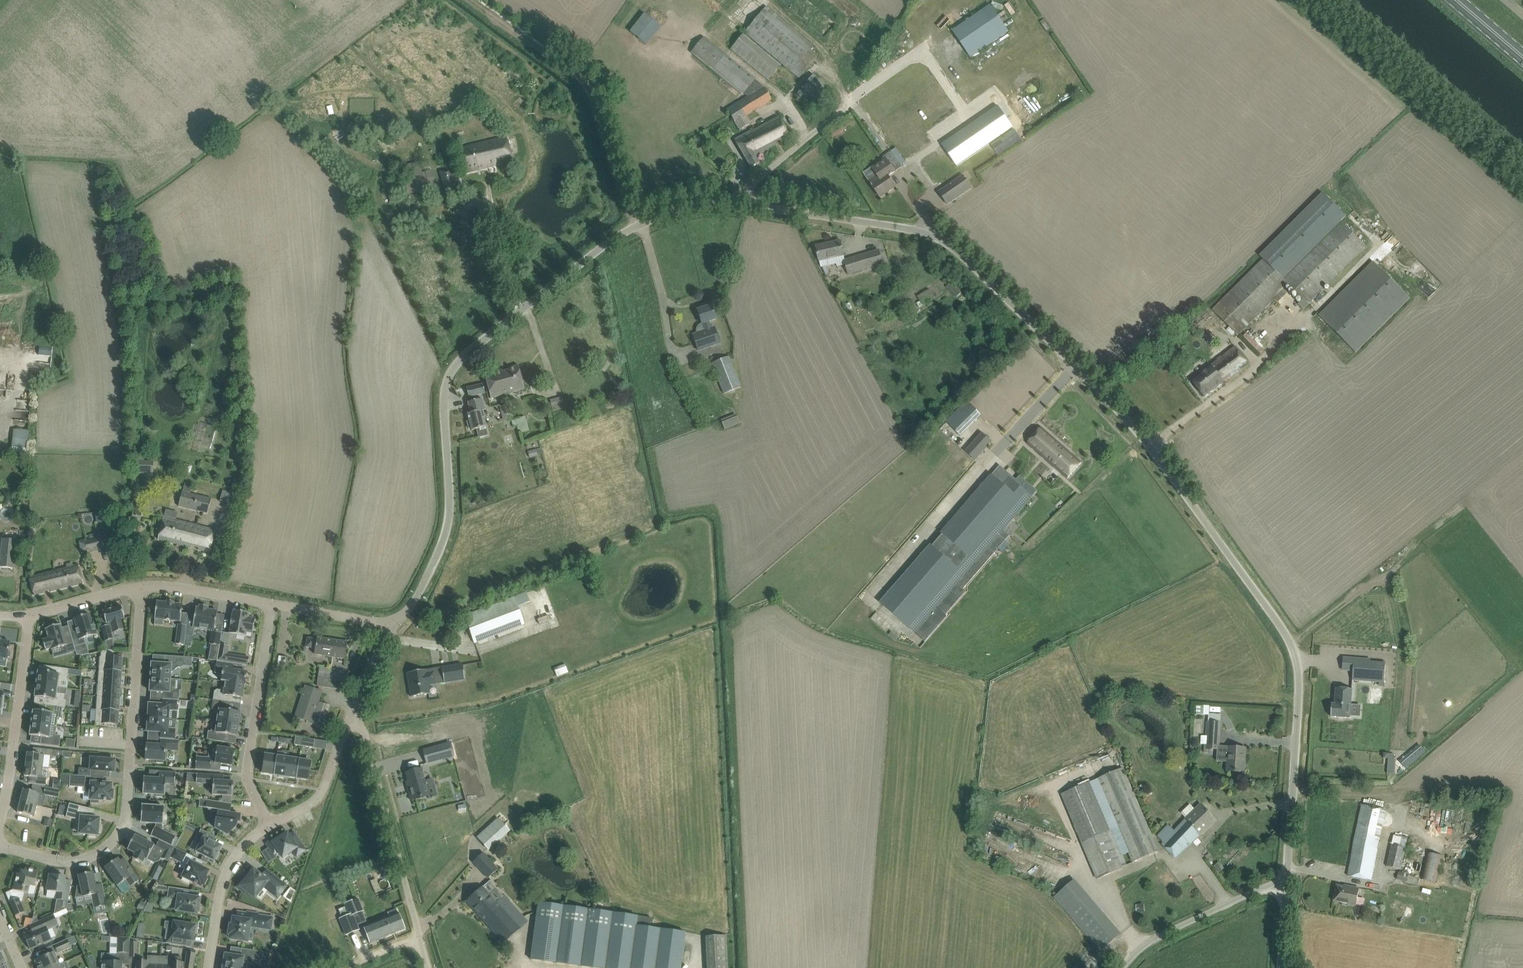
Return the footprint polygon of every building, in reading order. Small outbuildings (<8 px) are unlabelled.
[(934,13),(938,16),(946,3),(942,0),(934,13)] [(990,4),(953,30),(972,58),(1010,32),(990,4)] [(812,45),(805,39),(766,6),(748,29),(745,26),(742,30),(745,32),(799,78),(817,55),(809,48),(812,45)] [(645,11),(630,30),(647,44),(662,25),(645,11)] [(929,45),(946,34),(943,29),(926,39),(929,45)] [(768,80),(777,69),(780,65),(743,34),(740,38),(731,49),(768,80)] [(763,86),(754,79),(704,37),(691,52),(742,94),(743,92),(747,96),(726,109),(739,130),(751,123),(749,120),(758,114),(755,109),(771,99),(763,86)] [(909,62),(918,57),(916,52),(907,56),(909,62)] [(895,169),(963,123),(954,109),(883,157),(885,160),(879,164),(864,174),(872,185),(871,185),(872,187),(873,187),(880,198),(896,187),(889,177),(896,172),(895,169)] [(790,137),(785,128),(778,114),(734,140),(751,168),(751,167),(759,163),(755,156),(775,145),(773,143),(779,140),(780,142),(790,137)] [(850,120),(830,132),(833,137),(853,125),(850,120)] [(1014,130),(991,145),(998,155),(1021,139),(1014,130)] [(506,137),(459,149),(465,173),(496,165),(495,162),(502,161),(502,163),(511,161),(506,137)] [(451,168),(439,171),(447,200),(460,196),(457,184),(456,184),(451,168)] [(422,172),(403,177),(406,191),(425,186),(422,172)] [(948,205),(972,188),(963,175),(939,192),(948,205)] [(1288,285),(1308,305),(1366,247),(1340,221),(1345,216),(1322,194),(1260,256),(1264,259),(1213,310),(1238,336),(1288,285)] [(845,261),(844,255),(841,241),(816,247),(819,261),(835,257),(838,267),(846,265),(849,274),(883,264),(879,251),(845,261)] [(1373,262),(1319,315),(1355,352),(1409,298),(1373,262)] [(945,286),(956,297),(963,291),(952,279),(945,286)] [(716,311),(713,301),(702,305),(698,307),(699,309),(697,310),(701,322),(700,324),(698,326),(697,328),(696,331),(697,334),(693,335),(698,350),(719,343),(714,327),(711,328),(709,321),(716,319),(714,315),(714,312),(716,311)] [(896,318),(903,316),(901,306),(894,308),(896,318)] [(1208,323),(1213,319),(1206,309),(1190,322),(1199,334),(1210,326),(1208,323)] [(1261,353),(1265,349),(1247,333),(1244,336),(1261,353)] [(1200,374),(1192,380),(1204,397),(1212,391),(1242,368),(1248,364),(1235,347),(1200,374)] [(741,387),(731,363),(728,356),(712,363),(712,364),(707,366),(709,374),(715,372),(724,394),(741,387)] [(605,372),(611,364),(605,360),(600,368),(605,372)] [(524,389),(520,375),(518,366),(508,368),(508,370),(503,372),(502,370),(484,375),(491,398),(501,396),(524,389)] [(469,397),(485,393),(483,384),(466,388),(469,397)] [(621,389),(612,392),(614,399),(623,396),(621,389)] [(563,396),(550,399),(553,411),(565,408),(563,396)] [(470,413),(467,414),(472,430),(476,429),(478,438),(489,435),(486,426),(482,411),(485,410),(482,399),(468,402),(470,413)] [(982,416),(967,401),(947,422),(962,436),(982,416)] [(514,419),(512,411),(506,413),(509,420),(514,419)] [(740,422),(737,414),(721,420),(725,428),(740,422)] [(12,447),(28,448),(29,429),(13,428),(12,447)] [(1081,463),(1041,428),(1027,444),(1068,479),(1081,463)] [(975,461),(985,449),(992,442),(982,433),(965,452),(975,461)] [(536,449),(528,452),(529,458),(538,456),(537,454),(542,453),(541,448),(536,449)] [(134,473),(153,473),(153,461),(144,461),(144,456),(135,456),(134,473)] [(1009,478),(1003,485),(992,475),(941,533),(943,534),(932,546),(931,545),(880,603),(925,642),(945,618),(944,617),(965,593),(962,591),(1010,536),(1003,530),(1032,497),(1009,478)] [(222,490),(219,501),(231,504),(234,493),(222,490)] [(211,499),(182,492),(179,507),(207,514),(211,499)] [(106,511),(95,513),(97,523),(107,521),(106,511)] [(209,553),(211,543),(215,530),(164,517),(158,540),(166,542),(173,544),(192,548),(192,546),(199,548),(198,550),(209,553)] [(85,539),(80,540),(83,554),(89,553),(105,549),(109,548),(105,535),(102,536),(94,538),(93,533),(89,534),(90,539),(86,540),(85,539)] [(16,540),(2,539),(0,559),(0,567),(13,569),(16,540)] [(78,564),(73,566),(73,563),(67,564),(68,567),(30,577),(32,586),(34,596),(44,593),(44,591),(50,590),(50,592),(83,584),(78,564)] [(474,643),(525,624),(514,597),(464,616),(474,643)] [(154,619),(180,622),(182,605),(174,604),(174,602),(167,601),(167,603),(156,602),(154,619)] [(219,646),(220,645),(223,626),(215,625),(218,611),(208,610),(208,607),(199,605),(199,608),(196,608),(192,627),(212,631),(210,645),(219,646)] [(123,630),(122,624),(120,620),(124,619),(121,606),(103,611),(106,624),(107,624),(108,626),(101,628),(105,642),(113,639),(111,632),(114,631),(114,633),(123,630)] [(249,618),(249,614),(233,611),(231,620),(231,619),(230,625),(231,625),(229,634),(246,636),(246,632),(253,633),(255,619),(249,618)] [(89,615),(85,616),(85,614),(77,616),(78,618),(74,619),(76,627),(77,631),(70,633),(71,637),(75,649),(76,655),(83,655),(88,654),(84,638),(97,635),(93,622),(92,623),(89,615)] [(66,646),(68,651),(75,649),(71,637),(65,639),(61,625),(57,626),(56,624),(49,626),(49,628),(45,629),(48,639),(43,640),(45,650),(51,648),(51,650),(66,646)] [(187,626),(178,625),(176,644),(184,645),(187,626)] [(329,657),(332,640),(317,638),(317,639),(307,638),(306,647),(315,648),(315,654),(329,657)] [(8,659),(8,657),(10,658),(11,651),(9,651),(10,642),(1,641),(1,639),(0,639),(0,658),(8,659)] [(329,657),(334,657),(344,659),(347,642),(332,640),(329,657)] [(227,654),(229,646),(220,645),(219,646),(217,661),(233,664),(237,664),(239,656),(227,654)] [(101,651),(101,657),(100,657),(99,670),(121,671),(122,658),(114,658),(114,650),(108,650),(101,651)] [(164,664),(152,663),(151,667),(149,668),(149,674),(151,675),(150,678),(170,679),(171,674),(178,668),(181,668),(183,666),(191,667),(192,658),(165,656),(164,664)] [(1370,659),(1353,658),(1352,680),(1384,682),(1385,664),(1370,662),(1370,659)] [(232,670),(233,664),(217,661),(215,674),(222,675),(221,681),(225,682),(244,685),(245,685),(247,672),(232,670)] [(444,683),(465,679),(462,664),(441,668),(444,683)] [(557,676),(568,672),(565,664),(554,668),(557,676)] [(67,679),(68,669),(51,667),(50,673),(38,672),(37,676),(36,676),(35,684),(57,687),(67,689),(67,688),(61,687),(63,680),(64,678),(67,679)] [(345,671),(335,669),(320,667),(317,686),(342,690),(345,671)] [(121,671),(99,670),(98,683),(120,685),(121,677),(120,677),(121,672),(121,671)] [(426,670),(407,673),(411,697),(430,694),(428,685),(436,684),(434,672),(426,673),(426,670)] [(150,680),(149,681),(148,687),(150,688),(150,691),(163,692),(162,699),(177,700),(179,700),(180,690),(175,690),(175,680),(170,679),(150,678),(150,680)] [(242,698),(244,685),(225,682),(224,688),(221,687),(221,690),(217,690),(214,692),(213,700),(230,703),(232,703),(233,697),(242,698)] [(119,690),(120,685),(98,683),(97,696),(120,698),(120,690),(119,690)] [(64,708),(65,701),(63,701),(64,696),(62,694),(56,693),(57,687),(35,684),(33,693),(35,693),(35,697),(45,698),(44,705),(46,705),(63,708),(64,708)] [(322,691),(313,688),(305,686),(295,717),(312,723),(311,723),(322,727),(330,705),(319,702),(322,691)] [(1350,718),(1350,716),(1352,716),(1353,705),(1351,705),(1352,689),(1336,688),(1335,704),(1332,704),(1331,717),(1350,718)] [(119,706),(120,698),(97,696),(96,710),(118,711),(119,711),(118,711),(118,706),(119,706)] [(162,705),(149,704),(148,710),(147,709),(146,718),(169,719),(169,711),(177,711),(177,700),(162,699),(162,705)] [(228,711),(230,703),(213,700),(212,709),(214,709),(214,712),(218,713),(217,721),(239,724),(239,722),(241,722),(242,716),(240,715),(240,713),(241,713),(228,711)] [(32,715),(30,715),(29,723),(55,726),(55,727),(57,727),(58,718),(61,719),(63,708),(46,705),(45,712),(33,710),(32,715)] [(1196,714),(1205,714),(1205,706),(1197,705),(1196,714)] [(117,724),(118,711),(96,710),(95,723),(107,724),(111,724),(117,724)] [(168,728),(169,719),(146,718),(146,726),(147,727),(147,732),(160,733),(160,739),(175,740),(176,729),(168,728)] [(237,736),(239,724),(217,721),(216,729),(211,729),(211,732),(208,731),(207,740),(224,742),(225,734),(237,736)] [(1201,736),(1201,744),(1204,744),(1204,752),(1208,752),(1208,749),(1217,749),(1218,749),(1218,747),(1219,736),(1220,723),(1213,722),(1208,722),(1206,722),(1205,736),(1201,736)] [(53,738),(55,727),(55,726),(29,723),(28,731),(30,731),(29,735),(41,737),(40,745),(59,747),(60,739),(53,738)] [(67,738),(66,746),(75,747),(76,739),(67,738)] [(314,748),(315,740),(302,738),(301,746),(314,748)] [(178,740),(175,740),(160,739),(160,745),(146,744),(145,760),(157,761),(157,763),(163,763),(163,761),(165,761),(166,750),(178,751),(178,740)] [(455,756),(451,742),(434,747),(437,761),(455,756)] [(217,747),(214,763),(232,766),(235,750),(217,747)] [(1217,749),(1217,762),(1228,763),(1227,771),(1234,772),(1244,772),(1246,749),(1236,748),(1229,747),(1218,747),(1218,749),(1217,749)] [(25,765),(43,767),(44,755),(27,753),(25,765)] [(110,772),(114,772),(114,770),(116,770),(116,763),(114,763),(115,760),(104,760),(104,757),(89,755),(88,769),(90,769),(89,777),(92,777),(109,778),(110,772)] [(274,775),(276,756),(265,755),(262,773),(274,775)] [(211,763),(211,758),(211,757),(196,756),(195,769),(210,770),(211,763)] [(285,777),(288,758),(277,756),(276,756),(274,775),(273,775),(274,775),(279,776),(279,777),(283,778),(284,776),(285,777)] [(296,779),(297,778),(299,760),(299,759),(299,760),(288,758),(285,777),(296,778),(296,779)] [(299,760),(297,778),(308,780),(311,762),(299,760)] [(43,767),(25,765),(24,777),(23,783),(46,786),(47,778),(41,778),(43,767)] [(1097,779),(1133,862),(1159,851),(1123,768),(1097,779)] [(429,789),(427,781),(425,781),(421,769),(406,773),(409,785),(407,786),(411,801),(429,796),(427,789),(429,789)] [(165,783),(175,784),(175,772),(159,771),(159,779),(144,778),(143,794),(156,795),(156,797),(162,797),(163,795),(164,795),(165,783)] [(197,774),(196,783),(213,784),(212,795),(223,796),(231,796),(232,796),(233,782),(223,781),(224,776),(223,776),(223,775),(197,774)] [(89,777),(70,775),(65,775),(64,785),(69,785),(69,787),(84,788),(84,792),(91,792),(90,799),(91,799),(91,803),(98,803),(98,800),(104,800),(103,801),(106,802),(106,801),(110,801),(110,799),(112,799),(113,792),(111,792),(111,784),(91,783),(92,777),(89,777)] [(1097,879),(1115,872),(1128,866),(1091,782),(1062,794),(1080,837),(1093,870),(1097,879)] [(58,797),(60,790),(45,787),(44,795),(58,797)] [(20,801),(37,805),(40,794),(23,790),(20,801)] [(223,796),(222,802),(231,804),(231,796),(223,796)] [(200,799),(199,807),(207,808),(208,800),(200,799)] [(208,800),(207,808),(208,807),(209,811),(218,812),(217,820),(216,820),(215,828),(227,834),(237,826),(237,823),(239,823),(240,815),(227,813),(228,811),(230,811),(231,804),(222,802),(208,800)] [(34,817),(37,805),(20,801),(17,813),(34,817)] [(83,815),(85,807),(69,804),(66,817),(76,820),(76,825),(80,825),(79,834),(89,835),(89,837),(95,837),(96,835),(98,835),(98,833),(100,833),(101,826),(98,826),(99,819),(83,817),(83,815)] [(1216,821),(1209,814),(1200,804),(1195,809),(1190,804),(1181,813),(1186,818),(1175,831),(1168,824),(1157,836),(1165,842),(1163,844),(1177,858),(1187,848),(1216,821)] [(66,815),(67,807),(60,805),(58,814),(66,815)] [(1371,881),(1383,820),(1385,810),(1362,805),(1348,876),(1371,881)] [(140,808),(140,815),(141,815),(141,823),(156,824),(155,826),(150,836),(159,840),(171,846),(175,848),(180,838),(162,829),(164,808),(142,806),(142,808),(140,808)] [(498,818),(477,837),(489,850),(509,831),(498,818)] [(201,829),(194,842),(200,845),(196,852),(203,855),(200,860),(207,864),(209,858),(214,861),(214,859),(216,860),(219,854),(218,853),(221,846),(213,843),(216,837),(201,829)] [(289,835),(287,833),(267,846),(273,855),(279,852),(282,857),(292,851),(296,857),(306,850),(294,832),(289,835)] [(134,835),(127,850),(135,854),(133,859),(142,864),(145,858),(147,860),(151,852),(156,854),(159,849),(164,851),(161,858),(168,861),(170,858),(175,848),(171,846),(159,840),(156,846),(134,835)] [(1401,870),(1408,838),(1393,835),(1386,867),(1401,870)] [(175,848),(170,858),(182,864),(180,867),(186,870),(183,877),(184,877),(182,880),(188,883),(190,880),(195,883),(194,884),(197,885),(197,884),(200,886),(201,884),(203,885),(206,878),(205,878),(208,871),(190,862),(193,857),(175,848)] [(488,878),(495,872),(498,869),(483,852),(473,862),(488,878)] [(1443,863),(1444,857),(1428,853),(1421,878),(1438,882),(1443,863)] [(130,887),(140,880),(130,865),(124,868),(118,859),(114,861),(113,860),(108,863),(108,866),(105,868),(117,886),(125,881),(130,887)] [(1219,862),(1214,866),(1219,873),(1224,869),(1219,862)] [(17,873),(13,890),(28,894),(28,893),(32,894),(34,886),(38,872),(35,871),(35,869),(29,868),(29,869),(25,868),(25,870),(20,869),(19,874),(17,873)] [(245,878),(237,887),(245,893),(247,891),(253,896),(258,890),(260,891),(263,887),(268,891),(277,898),(280,894),(286,886),(274,877),(270,883),(253,870),(246,879),(245,878)] [(50,875),(47,891),(57,893),(56,899),(68,901),(71,881),(64,880),(65,877),(58,876),(59,874),(51,873),(51,875),(50,875)] [(83,897),(91,896),(93,908),(106,906),(107,905),(102,884),(96,885),(93,873),(78,876),(80,886),(77,886),(75,899),(76,898),(83,897)] [(1101,951),(1121,934),(1088,897),(1074,880),(1054,898),(1069,914),(1101,951)] [(182,889),(169,887),(164,886),(157,885),(156,885),(156,890),(168,891),(167,900),(177,902),(177,904),(181,905),(180,911),(197,914),(197,913),(200,913),(201,905),(199,905),(200,898),(181,895),(182,889)] [(504,943),(511,937),(528,922),(503,894),(495,901),(482,886),(466,901),(504,943)] [(1349,888),(1347,888),(1337,886),(1334,901),(1356,906),(1359,889),(1349,887),(1349,888)] [(18,898),(9,901),(17,919),(20,918),(19,915),(24,912),(18,898)] [(344,907),(338,910),(342,918),(340,919),(346,935),(359,930),(357,926),(353,915),(363,911),(358,899),(345,904),(349,915),(348,916),(344,907)] [(147,904),(141,901),(137,909),(143,912),(147,904)] [(531,960),(592,967),(680,967),(685,932),(650,927),(651,918),(637,916),(610,912),(593,910),(538,903),(532,950),(531,960)] [(106,906),(93,908),(95,916),(108,913),(106,906)] [(56,914),(54,915),(55,919),(68,913),(66,909),(64,910),(56,914)] [(389,917),(364,927),(370,943),(405,929),(397,909),(388,913),(389,917)] [(259,915),(259,914),(246,912),(245,920),(233,918),(232,926),(230,925),(228,934),(230,934),(230,939),(247,941),(249,926),(271,930),(273,917),(259,915)] [(27,943),(30,949),(52,940),(47,929),(58,924),(54,915),(29,925),(32,932),(23,935),(24,937),(23,938),(25,943),(27,943)] [(166,943),(185,946),(186,940),(193,941),(195,926),(174,922),(172,930),(169,929),(166,943)] [(706,936),(707,967),(727,967),(726,935),(706,936)] [(130,942),(130,938),(117,937),(117,950),(129,950),(130,942)] [(67,939),(54,945),(58,954),(71,948),(67,939)] [(138,942),(130,942),(129,950),(129,954),(137,955),(138,942)] [(263,952),(241,948),(240,957),(225,955),(223,967),(241,967),(242,963),(251,964),(252,960),(262,961),(263,952)] [(59,965),(54,952),(35,960),(38,967),(37,967),(38,967),(52,967),(59,965)] [(195,954),(187,953),(185,963),(172,963),(171,963),(171,967),(193,967),(195,954)] [(122,955),(115,955),(102,955),(102,962),(102,967),(121,967),(122,955)] [(159,956),(147,956),(147,962),(147,967),(159,967),(159,956)] [(171,957),(159,956),(159,967),(171,967),(171,963),(172,963),(172,957),(171,957)]
